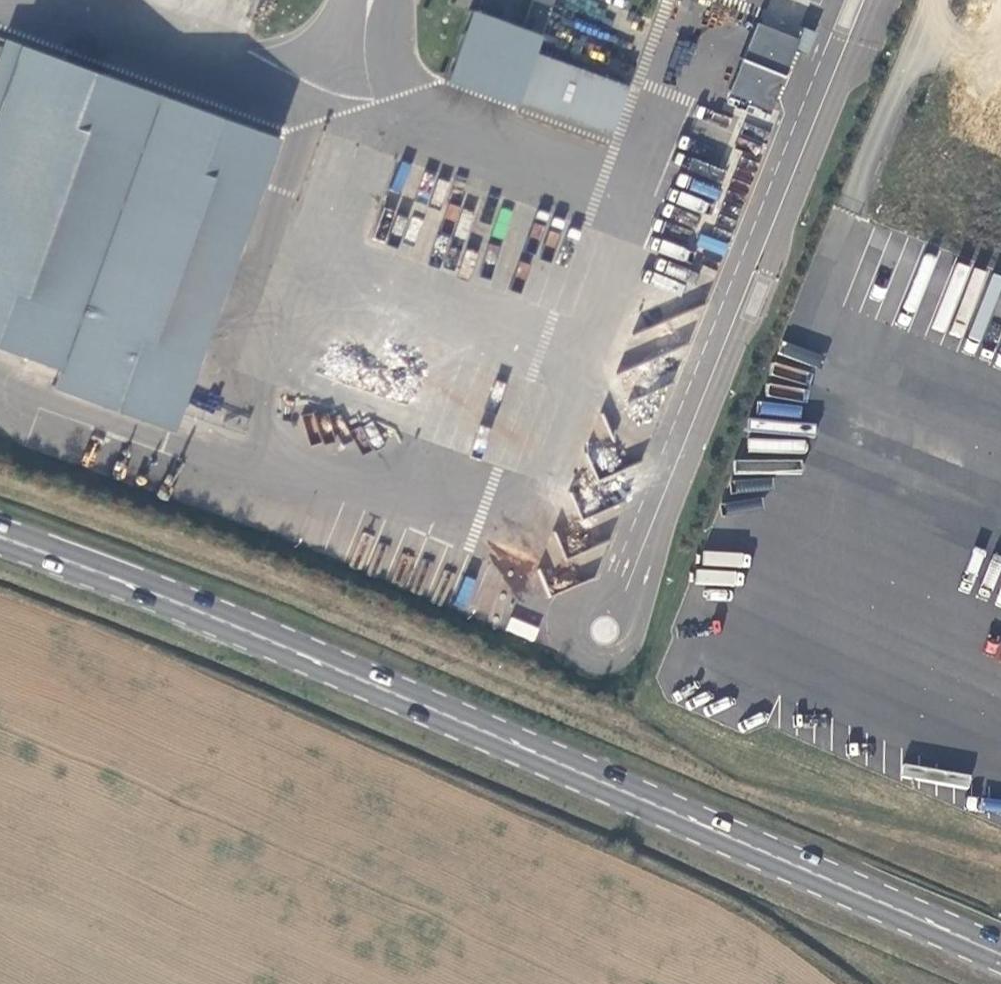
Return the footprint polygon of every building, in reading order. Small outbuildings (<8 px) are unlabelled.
[(523,27),(541,33),(553,0),(533,0),(523,27)] [(540,35),(470,10),(445,80),(515,106),(517,100),(534,53),(540,35)] [(797,39),(756,23),(729,92),(770,108),(793,50),(797,39)] [(815,32),(802,27),(797,39),(793,50),(806,55),(815,32)] [(181,412),(279,138),(7,40),(0,59),(0,348),(181,412)] [(630,87),(534,53),(517,100),(613,134),(630,87)]
